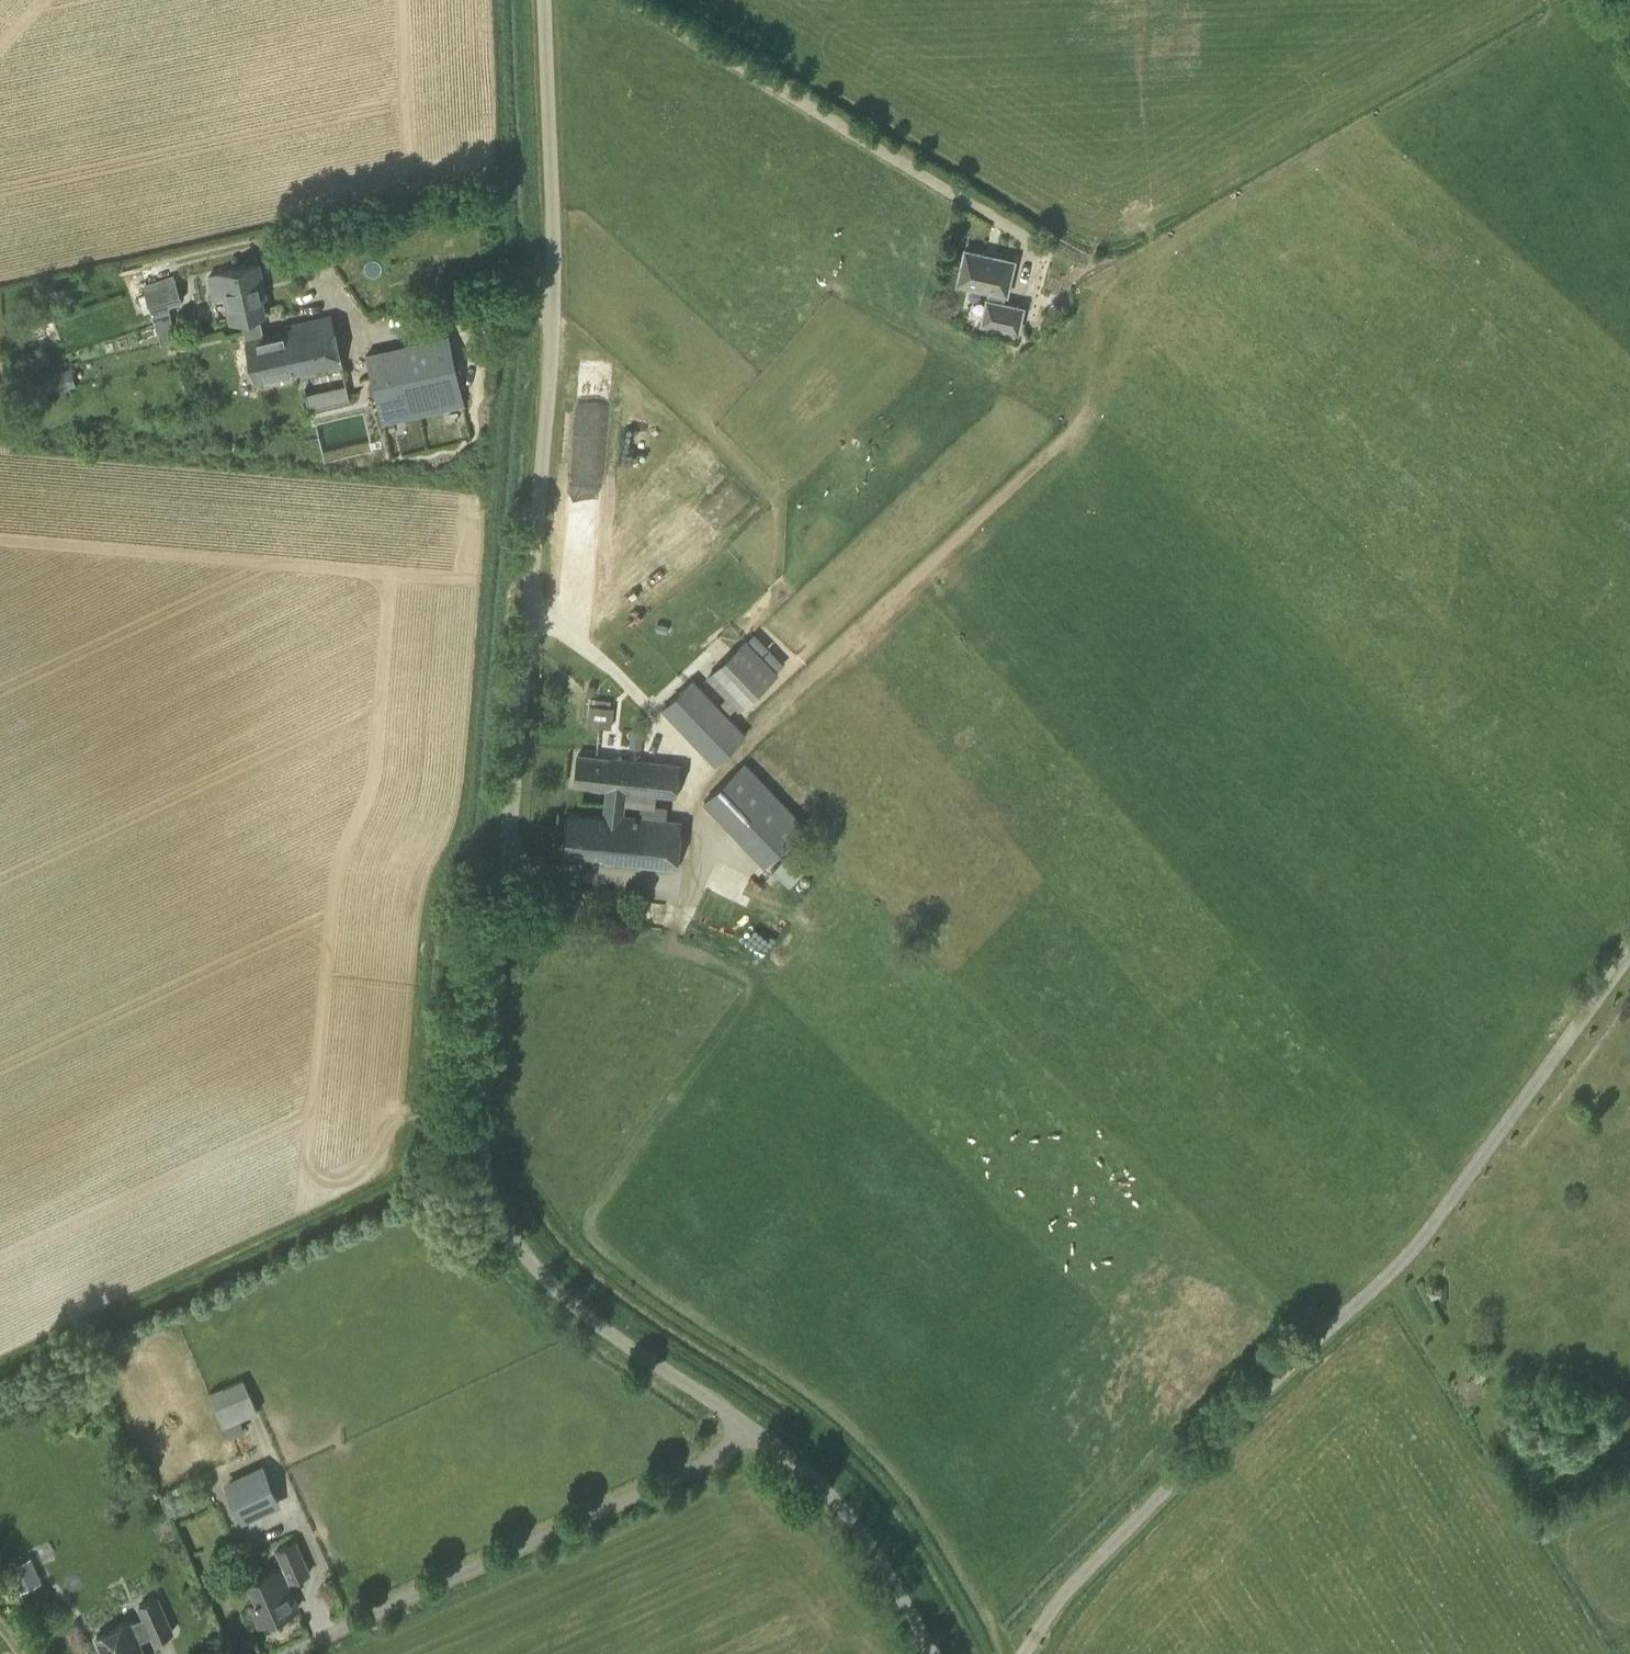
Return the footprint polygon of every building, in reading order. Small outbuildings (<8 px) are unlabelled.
[(1007,294),(1015,260),(965,249),(958,283),(989,290),(982,322),(1018,331),(1024,307),(1004,302),(1006,294),(1007,294)] [(260,264),(210,275),(215,298),(225,296),(230,321),(242,318),(256,381),(301,371),(309,408),(350,399),(331,313),(284,324),(285,328),(264,333),(261,317),(268,315),(264,297),(267,296),(260,264)] [(152,313),(184,303),(176,278),(144,288),(152,313)] [(37,352),(63,343),(55,320),(29,329),(37,352)] [(382,420),(463,402),(448,335),(368,353),(370,360),(373,380),(382,420)] [(37,395),(77,386),(73,367),(33,375),(37,395)] [(575,393),(574,430),(607,432),(608,394),(575,393)] [(740,710),(779,671),(747,637),(707,676),(740,710)] [(715,763),(746,734),(693,679),(663,709),(715,763)] [(727,697),(721,703),(730,713),(737,707),(727,697)] [(612,728),(614,706),(590,704),(587,725),(612,728)] [(631,729),(629,747),(641,748),(643,731),(631,729)] [(677,796),(680,765),(580,754),(576,784),(607,788),(604,816),(571,812),(567,850),(606,854),(606,858),(677,866),(682,820),(667,818),(668,806),(643,804),(641,815),(625,814),(628,790),(677,796)] [(764,865),(806,825),(745,761),(703,801),(764,865)] [(788,852),(772,868),(790,885),(805,868),(788,852)] [(230,1436),(248,1427),(240,1412),(258,1403),(244,1374),(208,1391),(230,1436)] [(243,1524),(282,1506),(263,1464),(224,1482),(243,1524)] [(259,1624),(298,1607),(287,1582),(310,1571),(297,1541),(277,1549),(284,1565),(249,1581),(259,1603),(251,1607),(259,1624)] [(8,1555),(14,1587),(40,1583),(34,1551),(8,1555)] [(157,1597),(139,1605),(144,1617),(130,1623),(129,1621),(96,1636),(104,1653),(144,1653),(138,1641),(152,1635),(154,1639),(172,1631),(157,1597)]
